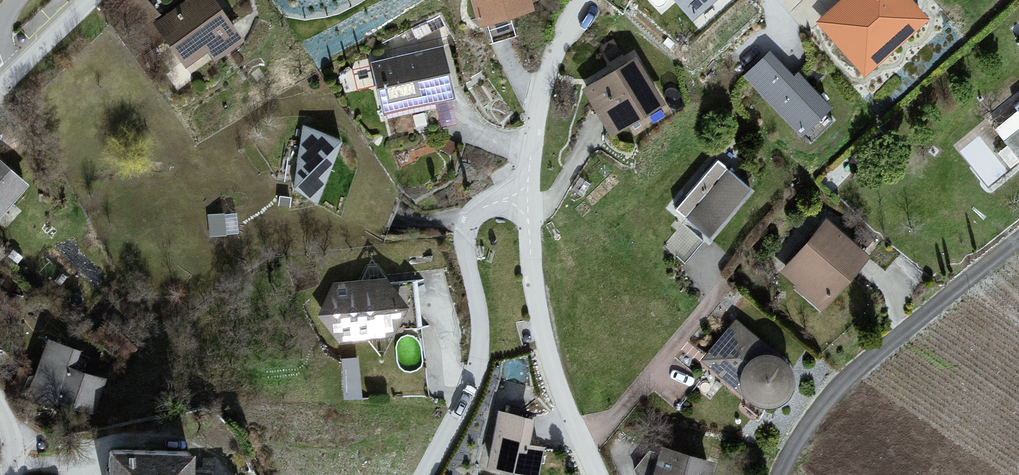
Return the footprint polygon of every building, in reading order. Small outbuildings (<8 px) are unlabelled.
[(163,16),(196,66),(248,32),(227,0),(187,0),(163,16)] [(481,25),(531,11),(528,0),(474,0),(481,25)] [(693,20),(716,0),(676,0),(693,20)] [(821,23),(864,72),(925,18),(908,0),(847,0),(821,23)] [(775,47),(744,76),(801,136),(832,108),(775,47)] [(442,48),(372,64),(384,113),(453,97),(442,48)] [(636,61),(587,90),(612,132),(661,103),(636,61)] [(339,142),(305,127),(295,188),(317,202),(339,142)] [(1006,142),(1018,158),(1018,131),(1006,142)] [(29,192),(0,161),(0,220),(29,192)] [(718,164),(678,210),(710,237),(749,191),(718,164)] [(826,223),(783,272),(822,306),(865,257),(826,223)] [(415,257),(321,274),(333,336),(426,319),(415,257)] [(755,406),(764,409),(773,410),(782,407),(789,401),(794,393),(797,384),(796,375),(792,367),(786,361),(736,320),(701,361),(755,406)] [(81,353),(49,342),(36,379),(32,377),(26,395),(57,405),(58,401),(93,413),(104,381),(75,371),(81,353)] [(502,416),(492,469),(522,474),(536,474),(542,450),(526,446),(531,422),(502,416)] [(113,452),(112,474),(191,474),(192,455),(113,452)] [(664,452),(663,456),(651,453),(636,470),(638,474),(711,474),(714,467),(664,452)]
